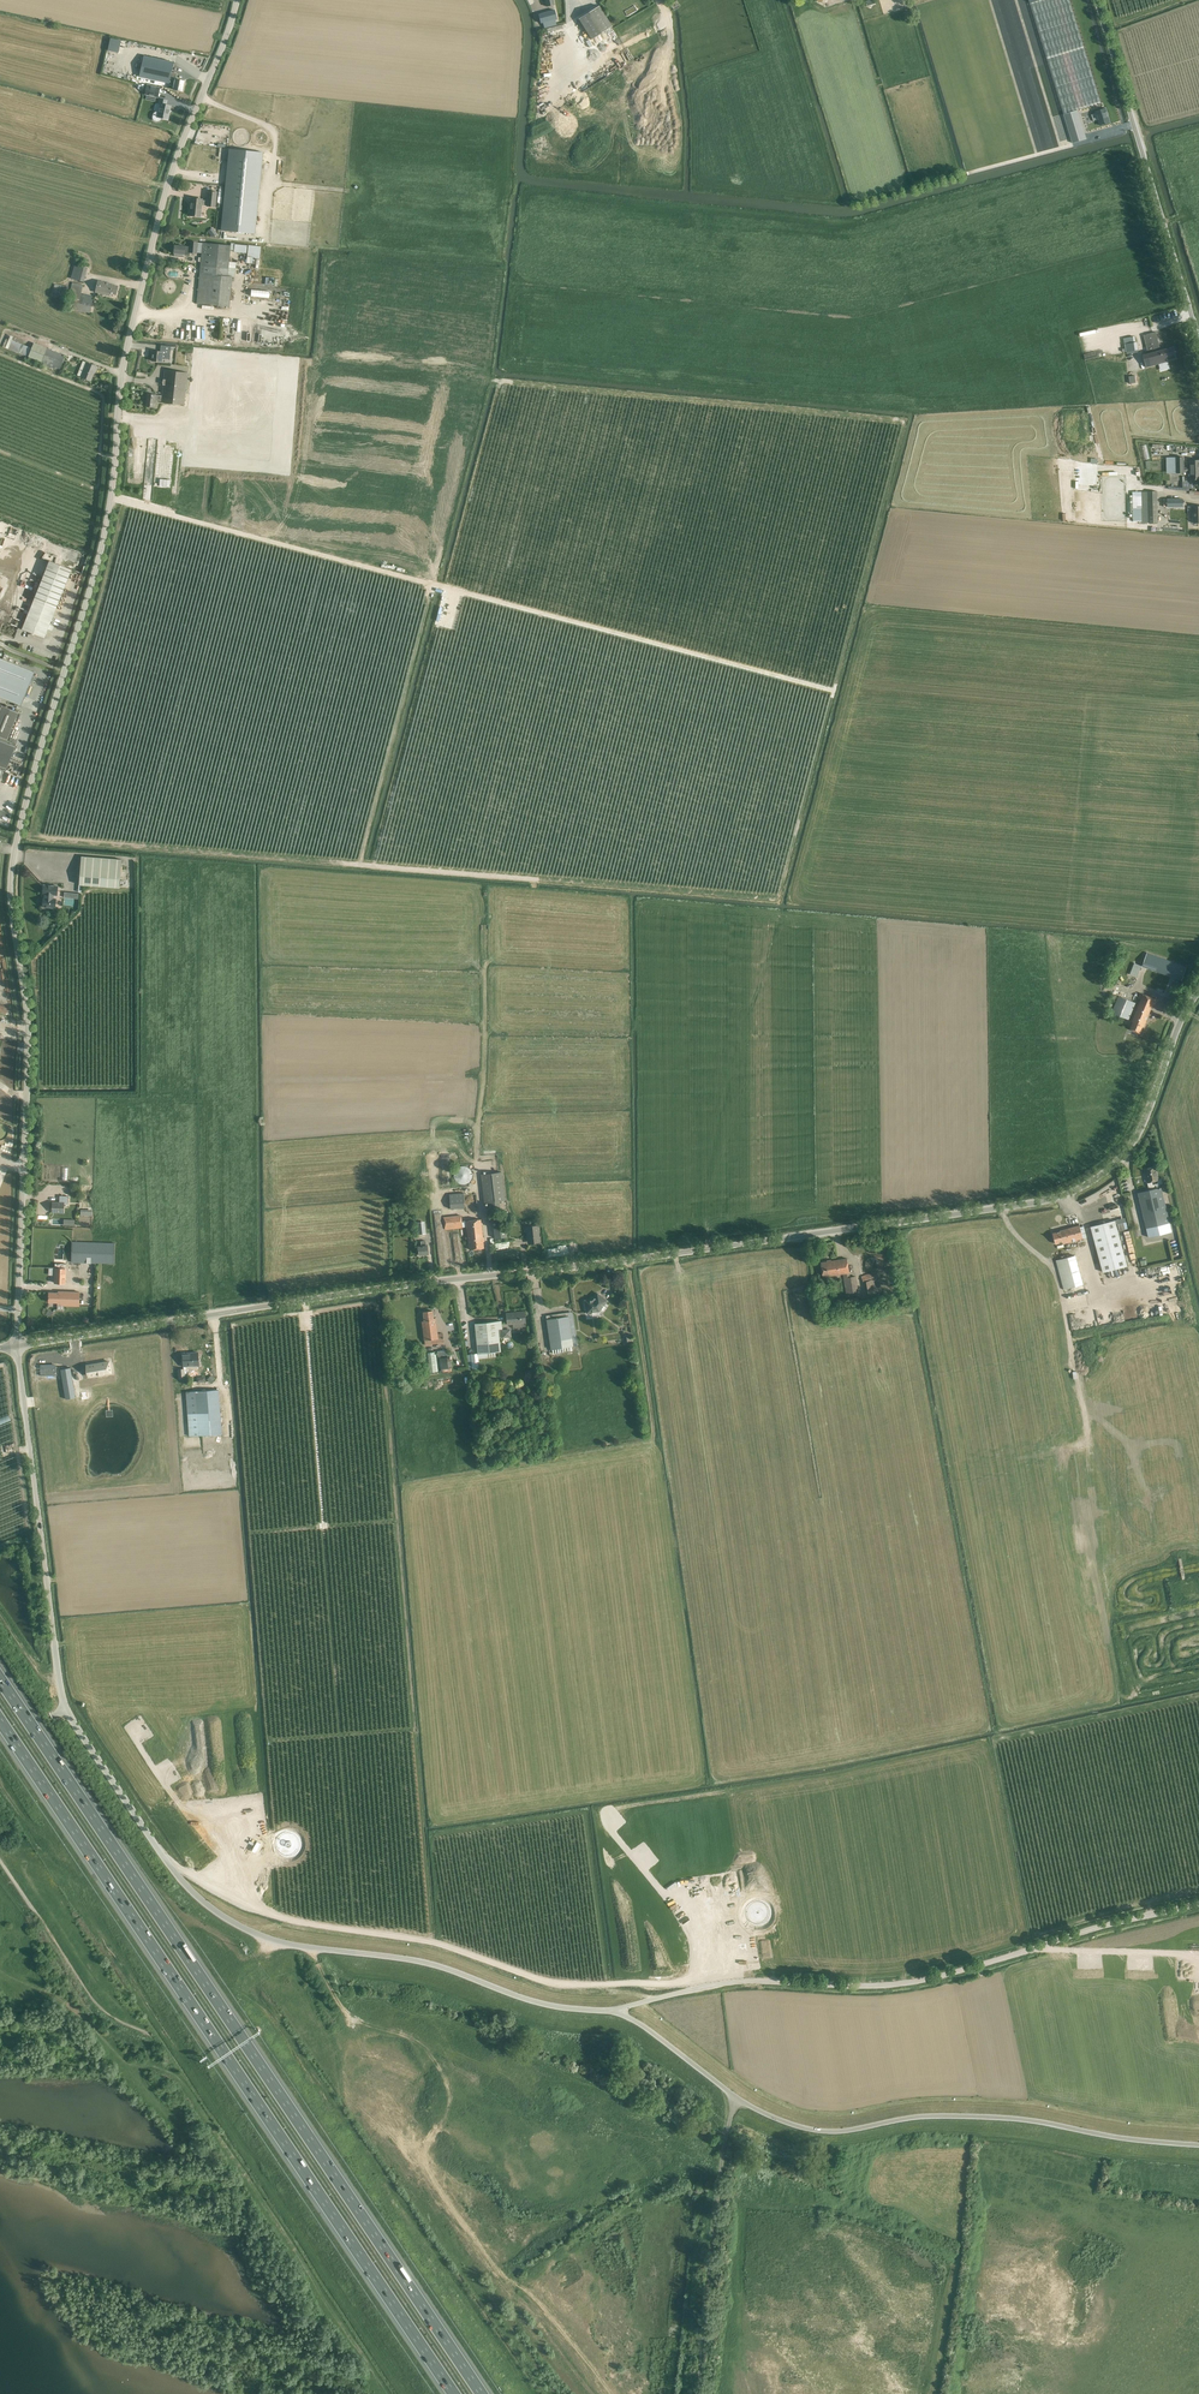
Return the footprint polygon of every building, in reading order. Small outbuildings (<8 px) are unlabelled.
[(1064,114),(1063,114),(1072,143),(1087,139),(1078,110),(1101,103),(1070,0),(1041,0),(1030,3),(1064,114)] [(599,6),(578,19),(591,39),(612,26),(599,6)] [(557,19),(555,9),(538,14),(540,23),(543,23),(544,28),(557,25),(555,19),(557,19)] [(109,40),(108,46),(120,49),(122,41),(112,39),(112,41),(109,40)] [(169,83),(174,84),(173,89),(182,91),(184,81),(176,79),(177,73),(171,72),(174,62),(143,55),(139,77),(169,83)] [(147,84),(145,95),(147,95),(146,100),(155,102),(156,97),(158,98),(160,87),(147,84)] [(153,114),(153,117),(153,118),(154,120),(155,121),(157,121),(159,121),(160,120),(161,118),(168,119),(171,106),(166,104),(167,100),(160,99),(159,104),(160,104),(159,112),(157,112),(155,112),(154,113),(153,114)] [(1106,108),(1095,111),(1100,125),(1110,122),(1106,108)] [(229,149),(221,230),(255,234),(263,152),(229,149)] [(201,216),(202,205),(207,206),(215,207),(217,192),(208,191),(207,201),(203,200),(203,199),(191,198),(189,215),(201,216)] [(202,243),(198,243),(198,242),(190,241),(189,247),(185,246),(175,245),(174,253),(174,256),(183,257),(184,254),(188,254),(189,254),(190,252),(197,253),(197,252),(201,253),(201,258),(199,257),(198,261),(200,262),(196,303),(229,307),(232,276),(228,276),(229,268),(235,268),(236,262),(229,262),(230,250),(234,250),(234,252),(246,253),(247,245),(235,244),(235,243),(231,243),(231,245),(202,242),(202,243)] [(249,245),(247,263),(252,263),(251,264),(256,264),(255,268),(251,268),(250,281),(250,283),(258,284),(260,269),(258,268),(259,260),(256,260),(256,262),(252,261),(253,257),(260,258),(261,246),(249,245)] [(70,280),(82,282),(85,267),(73,265),(70,280)] [(98,280),(95,292),(109,296),(110,293),(116,295),(118,286),(112,284),(98,280)] [(72,282),(67,308),(90,313),(93,297),(81,294),(83,285),(72,282)] [(55,284),(52,295),(66,298),(68,287),(55,284)] [(226,325),(226,333),(235,333),(235,325),(226,325)] [(1161,350),(1156,331),(1143,335),(1148,354),(1143,355),(1146,367),(1168,361),(1166,356),(1175,354),(1173,347),(1161,350)] [(1137,342),(1135,342),(1134,335),(1124,337),(1126,352),(1138,350),(1137,342)] [(32,348),(12,340),(9,349),(28,356),(28,357),(60,369),(65,355),(34,342),(32,348)] [(161,345),(160,351),(152,350),(151,361),(161,362),(162,358),(169,359),(171,346),(161,345)] [(97,366),(87,362),(85,366),(83,365),(78,376),(90,380),(94,371),(95,371),(97,366)] [(184,405),(187,372),(165,370),(162,395),(155,395),(155,394),(147,393),(146,401),(143,401),(143,406),(146,406),(146,407),(154,407),(155,400),(161,400),(161,402),(184,405)] [(1190,471),(1190,479),(1198,479),(1198,460),(1189,460),(1190,467),(1184,467),(1184,457),(1166,457),(1166,473),(1184,473),(1184,472),(1190,471)] [(1157,491),(1141,492),(1132,492),(1133,521),(1141,521),(1141,507),(1142,522),(1158,522),(1157,491)] [(49,560),(22,629),(44,638),(56,609),(71,569),(49,560)] [(21,705),(35,672),(0,658),(0,697),(21,705)] [(1,706),(0,708),(0,737),(7,740),(18,712),(1,706)] [(7,768),(16,746),(0,740),(0,766),(7,768)] [(81,856),(79,884),(119,887),(122,859),(81,856)] [(43,897),(42,907),(55,908),(56,898),(53,898),(54,895),(57,895),(58,886),(43,885),(43,894),(44,894),(44,897),(43,897)] [(1181,979),(1185,968),(1144,953),(1140,965),(1181,979)] [(1134,963),(1130,974),(1137,977),(1141,966),(1134,963)] [(1165,1006),(1167,1007),(1166,1010),(1169,1012),(1171,1008),(1178,994),(1174,992),(1172,997),(1169,996),(1165,1006)] [(1138,997),(1141,999),(1132,1021),(1133,1022),(1130,1029),(1140,1033),(1143,1026),(1144,1026),(1153,1005),(1154,1005),(1156,1000),(1140,993),(1138,997)] [(1129,1019),(1136,1003),(1119,996),(1112,1012),(1129,1019)] [(2,1018),(0,1022),(2,1023),(1,1025),(9,1028),(12,1021),(2,1018)] [(458,1183),(459,1184),(460,1184),(461,1184),(463,1184),(464,1184),(466,1184),(467,1183),(469,1182),(470,1181),(471,1180),(471,1178),(472,1177),(472,1175),(472,1174),(471,1172),(471,1171),(470,1169),(469,1168),(467,1167),(466,1167),(465,1166),(464,1166),(463,1166),(461,1166),(460,1167),(458,1167),(457,1168),(456,1169),(455,1171),(454,1172),(454,1174),(454,1175),(454,1177),(454,1178),(455,1180),(456,1181),(457,1182),(458,1183)] [(1159,1180),(1155,1166),(1145,1169),(1147,1177),(1146,1178),(1147,1182),(1149,1190),(1138,1193),(1148,1237),(1172,1231),(1161,1187),(1160,1187),(1159,1184),(1163,1183),(1162,1179),(1159,1180)] [(502,1172),(481,1174),(484,1202),(490,1202),(490,1208),(500,1207),(500,1201),(505,1200),(502,1172)] [(463,1193),(449,1194),(450,1208),(464,1207),(463,1193)] [(64,1212),(64,1203),(68,1203),(68,1196),(59,1196),(59,1202),(52,1202),(52,1212),(64,1212)] [(1072,1217),(1075,1226),(1053,1232),(1056,1244),(1063,1242),(1065,1248),(1071,1247),(1070,1242),(1083,1238),(1080,1225),(1079,1224),(1085,1222),(1083,1214),(1072,1217)] [(480,1219),(466,1221),(462,1221),(461,1215),(443,1217),(445,1230),(463,1228),(463,1226),(467,1226),(469,1249),(483,1248),(480,1219)] [(1115,1220),(1090,1226),(1103,1272),(1128,1266),(1115,1220)] [(418,1234),(426,1233),(424,1221),(417,1222),(418,1234)] [(506,1225),(493,1226),(495,1238),(507,1236),(506,1225)] [(528,1240),(530,1243),(537,1242),(537,1237),(538,1237),(537,1225),(527,1226),(527,1233),(528,1240)] [(72,1241),(71,1263),(114,1264),(115,1242),(72,1241)] [(427,1245),(426,1245),(426,1241),(421,1241),(421,1246),(418,1246),(419,1255),(428,1254),(427,1245)] [(1056,1260),(1063,1289),(1082,1284),(1074,1255),(1056,1260)] [(872,1271),(873,1271),(874,1271),(875,1271),(876,1270),(877,1269),(878,1268),(878,1267),(879,1266),(879,1265),(879,1264),(879,1263),(879,1262),(878,1260),(877,1259),(876,1258),(875,1257),(874,1257),(872,1257),(871,1257),(870,1257),(869,1258),(868,1259),(867,1260),(866,1260),(866,1262),(866,1263),(865,1264),(866,1265),(866,1266),(866,1267),(867,1268),(868,1269),(869,1270),(870,1270),(871,1271),(872,1271)] [(821,1262),(823,1277),(843,1274),(846,1296),(858,1294),(856,1276),(850,1277),(847,1258),(821,1262)] [(1170,1271),(1179,1269),(1178,1262),(1169,1263),(1170,1271)] [(54,1283),(65,1283),(66,1268),(55,1268),(55,1275),(54,1283)] [(880,1277),(877,1270),(861,1276),(864,1283),(866,1282),(869,1299),(883,1297),(879,1277),(880,1277)] [(1114,1273),(1102,1276),(1104,1286),(1116,1283),(1114,1273)] [(79,1306),(79,1292),(61,1291),(61,1293),(49,1292),(48,1302),(57,1302),(57,1305),(79,1306)] [(599,1311),(607,1300),(597,1293),(592,1300),(585,1301),(585,1303),(584,1304),(585,1310),(586,1309),(586,1313),(599,1311)] [(858,1297),(847,1299),(848,1306),(859,1305),(858,1297)] [(506,1312),(507,1325),(513,1324),(513,1328),(526,1326),(525,1323),(526,1323),(525,1310),(506,1312)] [(422,1321),(424,1340),(425,1345),(444,1343),(443,1333),(437,1333),(435,1318),(433,1318),(432,1311),(423,1312),(424,1321),(422,1321)] [(572,1346),(573,1346),(577,1345),(572,1312),(546,1315),(547,1319),(546,1319),(550,1349),(552,1349),(553,1353),(572,1351),(572,1346)] [(474,1323),(477,1353),(471,1354),(472,1369),(479,1368),(478,1358),(496,1357),(495,1352),(501,1351),(499,1337),(502,1337),(502,1338),(511,1337),(510,1329),(502,1330),(501,1320),(474,1323)] [(199,1365),(198,1352),(182,1353),(183,1366),(199,1365)] [(428,1371),(438,1371),(438,1360),(428,1360),(428,1371)] [(94,1364),(86,1365),(88,1375),(98,1374),(98,1375),(104,1374),(104,1373),(111,1372),(109,1361),(93,1364),(94,1364)] [(66,1399),(75,1397),(70,1367),(61,1369),(66,1399)] [(58,1368),(44,1370),(45,1378),(59,1376),(58,1368)] [(215,1378),(211,1375),(207,1380),(211,1383),(215,1378)] [(93,1384),(99,1387),(103,1380),(96,1377),(93,1384)] [(219,1389),(185,1392),(189,1436),(222,1434),(219,1389)] [(88,1403),(89,1407),(98,1405),(96,1394),(83,1397),(85,1404),(88,1403)] [(260,1843),(256,1840),(251,1850),(255,1852),(260,1843)]
